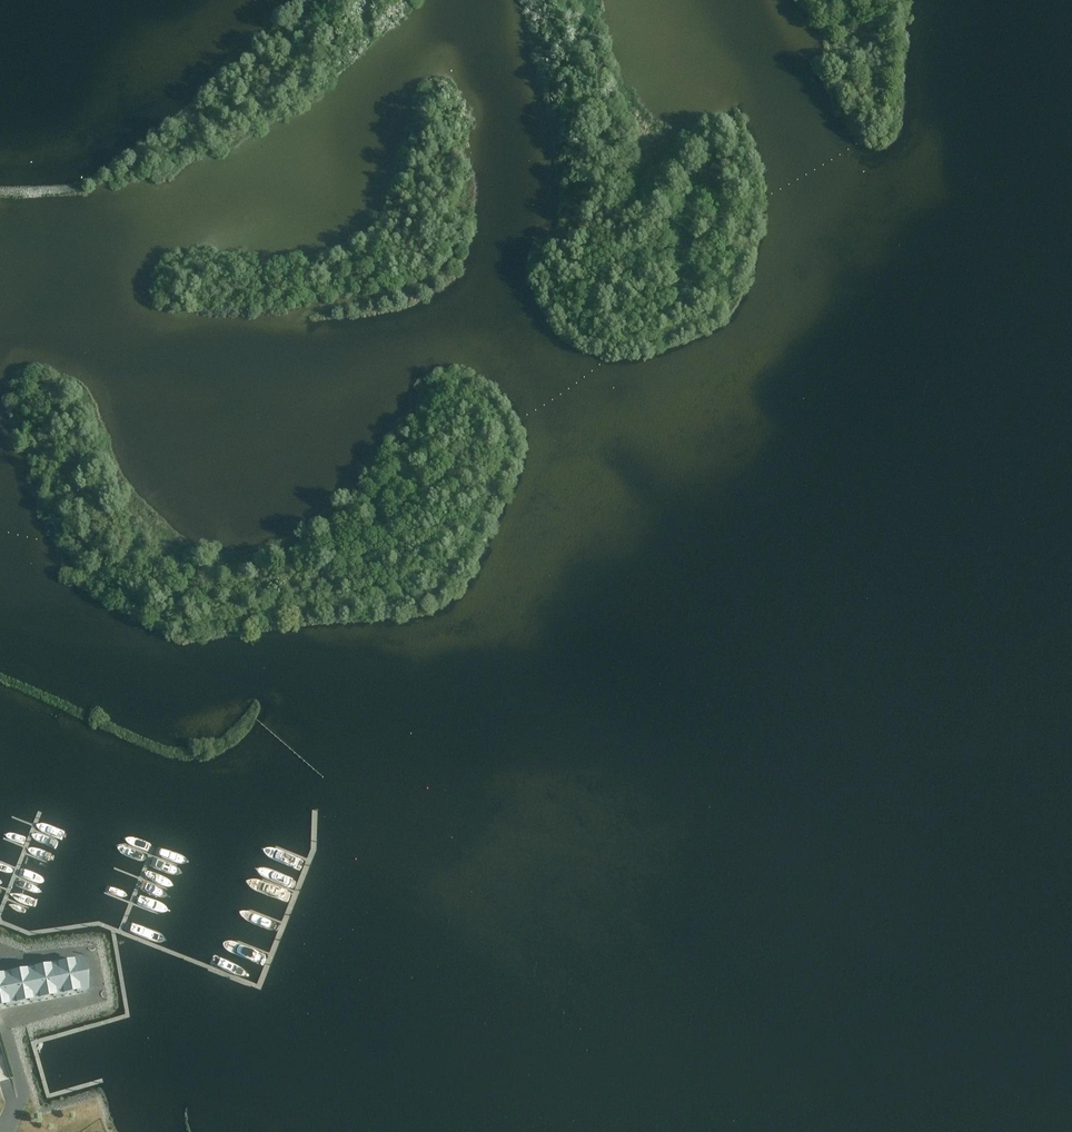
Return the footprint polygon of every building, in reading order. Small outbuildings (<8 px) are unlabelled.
[(88,994),(81,961),(77,962),(27,971),(0,976),(0,1011),(88,994)]
